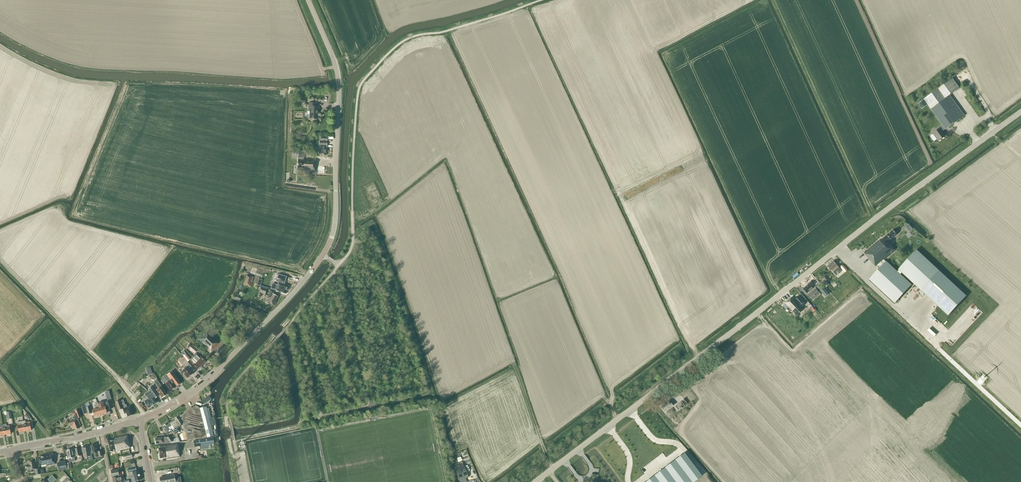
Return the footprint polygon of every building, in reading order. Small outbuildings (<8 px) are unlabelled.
[(952,79),(923,99),(942,125),(936,129),(937,131),(933,134),(938,142),(944,137),(941,132),(945,129),(945,130),(964,116),(949,96),(959,89),(952,79)] [(310,111),(310,119),(318,119),(318,111),(319,111),(319,107),(316,107),(316,103),(309,103),(308,111),(310,111)] [(319,146),(319,155),(326,155),(327,141),(327,137),(321,137),(321,141),(320,141),(320,146),(319,146)] [(304,157),(298,157),(297,170),(304,171),(304,175),(310,175),(310,171),(315,172),(316,159),(304,158),(304,157)] [(899,270),(898,272),(886,261),(883,259),(894,249),(888,242),(897,235),(893,230),(865,254),(875,266),(876,265),(879,269),(869,280),(895,303),(912,285),(900,275),(903,272),(949,315),(966,297),(916,250),(899,270)] [(827,266),(830,270),(836,276),(842,271),(833,261),(827,266)] [(244,285),(251,287),(254,277),(247,275),(244,285)] [(810,282),(807,284),(808,285),(804,289),(807,293),(816,285),(813,282),(811,284),(810,282)] [(289,286),(278,283),(276,291),(281,293),(286,294),(287,290),(288,290),(289,286)] [(258,296),(260,297),(261,293),(265,294),(267,289),(260,287),(258,296)] [(822,287),(819,289),(825,296),(828,293),(822,287)] [(808,294),(813,301),(821,294),(815,288),(808,294)] [(275,302),(278,297),(273,294),(274,293),(270,291),(267,296),(270,298),(267,302),(274,306),(276,302),(275,302)] [(788,307),(792,312),(793,311),(797,315),(803,309),(801,308),(805,304),(797,296),(794,299),(793,297),(783,306),(786,309),(788,307)] [(960,319),(967,323),(978,308),(972,303),(960,319)] [(214,350),(219,354),(228,344),(223,340),(221,342),(208,330),(198,341),(210,353),(214,350)] [(193,357),(201,366),(205,362),(201,357),(200,358),(196,353),(193,356),(193,357)] [(183,357),(178,361),(185,369),(182,371),(187,378),(193,374),(189,369),(191,367),(183,357)] [(198,369),(201,366),(193,357),(190,359),(190,360),(194,364),(193,365),(198,369)] [(181,383),(172,371),(167,375),(166,374),(163,376),(168,382),(165,384),(171,391),(181,383)] [(156,390),(162,398),(167,394),(159,382),(157,380),(154,382),(156,384),(159,388),(156,390)] [(156,403),(153,399),(155,398),(158,396),(152,387),(148,389),(150,391),(144,395),(147,399),(144,402),(148,408),(156,403)] [(202,400),(204,404),(211,400),(209,396),(202,400)] [(120,400),(116,402),(115,402),(118,411),(123,409),(125,414),(126,413),(128,417),(134,415),(130,406),(127,407),(126,405),(125,405),(123,400),(120,401),(120,400)] [(103,402),(97,404),(101,415),(107,413),(105,407),(107,407),(108,410),(112,408),(110,401),(106,402),(106,404),(103,405),(103,402)] [(178,418),(182,425),(183,424),(187,441),(214,436),(206,407),(200,409),(196,406),(178,418)] [(78,418),(81,417),(79,410),(75,411),(76,416),(72,417),(73,420),(69,422),(71,426),(73,425),(75,430),(79,428),(79,427),(80,426),(78,418)] [(179,432),(177,429),(182,425),(178,418),(170,422),(177,433),(179,432)] [(23,421),(24,425),(25,432),(31,430),(30,422),(26,423),(25,421),(23,421)] [(162,427),(167,435),(173,431),(175,435),(177,433),(170,422),(162,427)] [(3,428),(4,435),(11,434),(9,426),(6,426),(6,424),(3,425),(3,428)] [(114,440),(108,441),(110,452),(116,450),(116,451),(130,448),(127,436),(113,439),(114,440)] [(194,441),(194,447),(214,444),(213,438),(194,441)] [(166,458),(167,459),(180,457),(178,444),(164,446),(165,447),(158,448),(160,458),(166,458)] [(102,456),(101,451),(97,452),(96,445),(91,446),(93,454),(95,453),(96,457),(102,456)] [(89,450),(90,450),(89,446),(82,448),(83,453),(84,453),(84,457),(90,456),(89,450)] [(70,458),(71,462),(75,461),(73,449),(67,451),(68,459),(70,458)] [(704,476),(686,452),(647,481),(696,481),(704,476)] [(44,455),(45,456),(39,457),(41,466),(46,465),(47,466),(55,464),(52,453),(44,455)] [(57,463),(58,471),(67,469),(65,461),(57,463)] [(27,470),(28,473),(31,472),(31,470),(36,469),(34,462),(29,463),(29,465),(26,465),(27,470)] [(455,471),(459,480),(468,477),(464,467),(455,471)] [(139,471),(136,471),(136,468),(127,469),(128,476),(134,475),(135,481),(141,480),(139,471)] [(113,481),(121,481),(120,476),(121,476),(119,469),(111,471),(113,481)]
